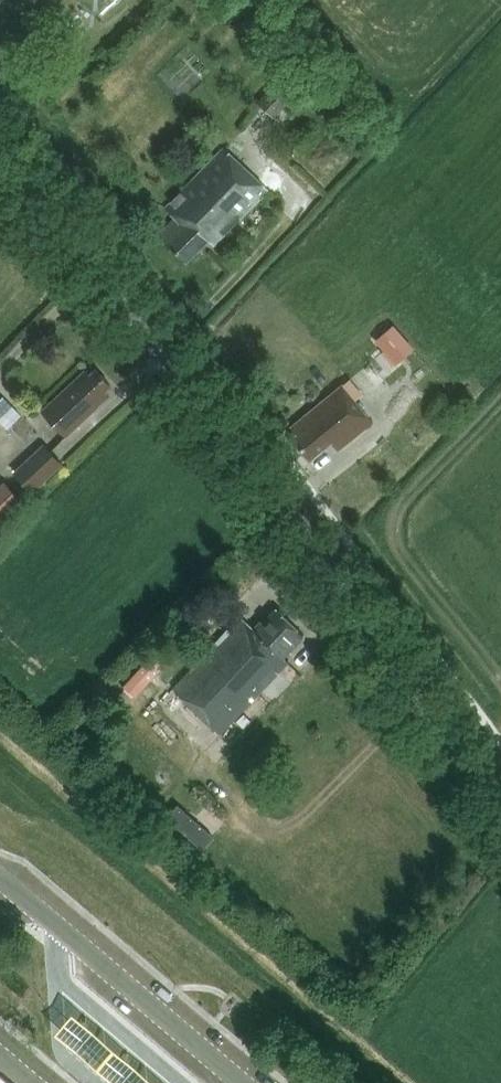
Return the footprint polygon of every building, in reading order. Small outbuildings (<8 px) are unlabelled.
[(277,118),(302,93),(286,77),(261,102),(277,118)] [(209,240),(214,245),(269,190),(225,148),(166,208),(176,218),(160,234),(187,262),(209,240)] [(394,325),(377,340),(387,352),(404,336),(394,325)] [(86,370),(42,412),(65,437),(110,395),(105,390),(111,385),(97,370),(91,375),(86,370)] [(373,422),(350,394),(357,389),(351,381),(344,386),(343,385),(293,427),(299,434),(294,438),(312,460),(333,443),(338,450),(373,422)] [(61,463),(43,443),(13,471),(31,491),(61,463)] [(0,486),(0,525),(25,502),(6,480),(0,486)] [(230,628),(173,688),(221,735),(289,663),(283,657),(304,635),(277,609),(264,623),(261,621),(254,629),(243,619),(232,630),(230,628)]
